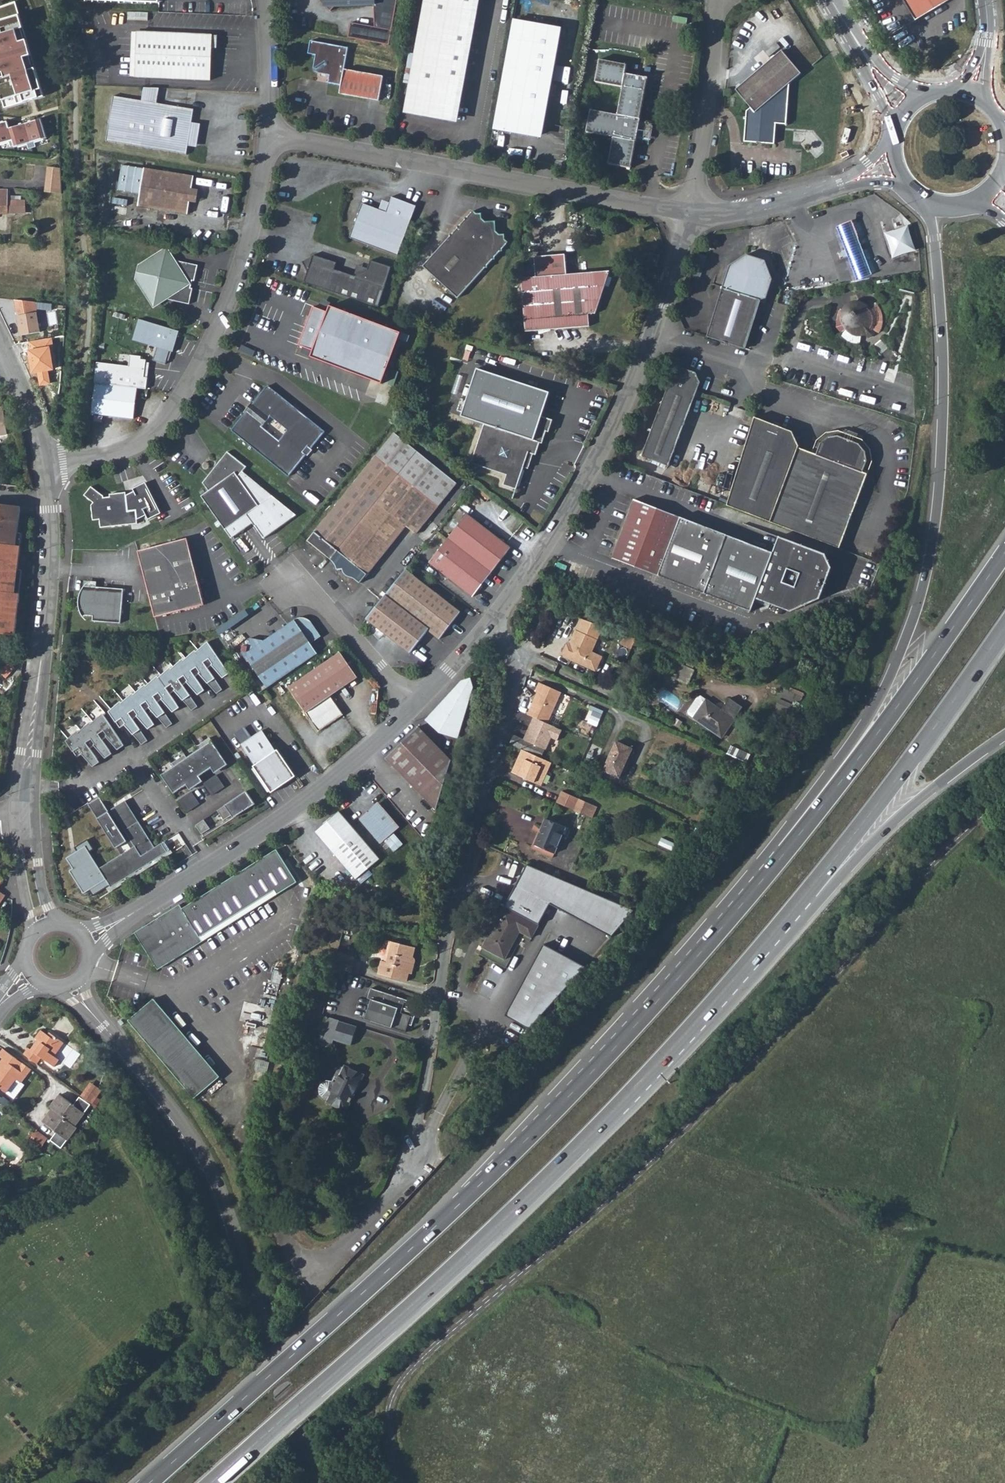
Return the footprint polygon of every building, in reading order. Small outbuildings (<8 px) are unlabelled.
[(325,5),(330,9),(335,5),(374,3),(374,0),(325,0),(325,5)] [(374,3),(373,27),(350,22),(347,36),(400,45),(409,0),(374,0),(374,3)] [(404,111),(453,120),(476,0),(425,0),(404,111)] [(915,20),(946,0),(902,0),(915,20)] [(0,6),(0,98),(35,86),(7,4),(0,6)] [(557,29),(513,21),(493,127),(537,136),(557,29)] [(213,34),(137,30),(135,75),(211,79),(213,34)] [(311,41),(309,53),(317,55),(314,72),(330,75),(329,83),(342,86),(341,94),(379,101),(384,76),(346,69),(349,48),(311,41)] [(782,50),(736,89),(751,107),(747,111),(744,141),(774,142),(776,123),(786,123),(789,83),(801,73),(782,50)] [(590,109),(586,131),(613,136),(608,163),(631,167),(636,138),(639,122),(647,77),(625,73),(627,64),(599,59),(595,81),(622,86),(616,113),(590,109)] [(113,95),(106,140),(188,154),(190,145),(197,146),(201,124),(192,122),(194,109),(157,103),(159,88),(144,85),(141,99),(113,95)] [(12,138),(15,146),(47,136),(42,118),(8,128),(6,121),(0,123),(0,142),(12,138)] [(652,124),(639,122),(636,138),(649,139),(652,124)] [(60,193),(60,168),(43,166),(43,192),(60,193)] [(144,167),(137,205),(187,213),(189,201),(191,187),(193,175),(144,167)] [(198,188),(191,187),(189,201),(196,202),(198,188)] [(24,214),(26,210),(26,200),(21,200),(22,195),(8,196),(8,189),(0,189),(0,214),(24,214)] [(382,212),(362,204),(349,238),(396,257),(416,207),(392,198),(385,213),(382,212)] [(474,210),(423,266),(458,297),(478,275),(509,242),(505,239),(505,234),(500,234),(496,231),(496,222),(486,221),(483,219),(482,213),(477,213),(474,210)] [(871,275),(851,220),(836,225),(857,280),(871,275)] [(27,229),(26,230),(26,232),(27,235),(28,236),(30,238),(33,239),(36,238),(38,237),(40,235),(40,232),(40,230),(39,227),(37,226),(35,225),(32,224),(30,225),(28,227),(27,229)] [(167,251),(141,267),(139,280),(157,308),(172,299),(171,302),(192,305),(195,289),(192,289),(194,281),(196,282),(199,265),(177,262),(177,265),(167,251)] [(521,277),(525,331),(589,326),(589,314),(595,313),(610,271),(567,274),(566,254),(534,256),(536,277),(521,277)] [(656,266),(659,257),(650,254),(647,263),(656,266)] [(330,292),(378,308),(391,268),(370,261),(367,270),(367,271),(355,277),(353,276),(334,270),(336,263),(312,255),(311,257),(311,260),(302,264),(307,273),(303,283),(330,292)] [(725,267),(704,338),(742,349),(757,300),(764,280),(769,279),(761,262),(742,256),(725,267)] [(357,266),(353,276),(355,277),(367,271),(367,270),(357,266)] [(763,299),(769,279),(764,280),(757,300),(763,299)] [(36,308),(35,302),(14,299),(20,336),(40,332),(36,308)] [(866,334),(868,338),(872,335),(875,333),(873,329),(874,326),(875,323),(874,320),(874,315),(872,311),(870,308),(864,303),(861,301),(857,301),(854,300),(851,301),(848,303),(846,305),(844,307),(842,310),(841,313),(841,316),(841,318),(842,321),(843,324),(845,326),(847,328),(850,330),(852,332),(855,333),(857,334),(860,335),(863,335),(866,334)] [(326,313),(312,307),(297,346),(311,351),(309,358),(380,385),(400,334),(329,307),(326,313)] [(139,321),(134,341),(173,350),(180,331),(139,321)] [(96,362),(94,382),(137,387),(146,388),(149,363),(146,363),(146,359),(142,359),(143,355),(131,354),(129,365),(96,362)] [(549,392),(477,368),(461,417),(485,425),(472,464),(507,476),(504,486),(516,490),(524,468),(525,464),(528,465),(531,457),(528,456),(529,453),(534,454),(536,455),(541,442),(543,443),(547,431),(550,432),(553,420),(541,416),(549,392)] [(661,408),(643,458),(671,468),(697,397),(702,384),(698,375),(676,368),(669,388),(661,408)] [(133,419),(137,387),(94,382),(90,413),(133,419)] [(267,386),(252,405),(256,409),(252,415),(247,411),(231,430),(289,477),(306,456),(303,453),(307,448),(310,450),(325,433),(267,386)] [(252,405),(247,411),(252,415),(256,409),(252,405)] [(752,420),(725,505),(762,520),(790,434),(752,420)] [(846,428),(844,432),(858,436),(859,433),(846,428)] [(790,434),(762,520),(770,522),(839,548),(873,461),(871,449),(864,439),(858,436),(844,432),(839,430),(827,432),(818,438),(812,452),(798,447),(792,434),(790,434)] [(360,476),(308,539),(334,562),(336,567),(343,569),(343,572),(349,576),(354,577),(360,582),(367,574),(368,574),(407,527),(417,535),(458,485),(396,433),(374,460),(360,476)] [(246,467),(227,452),(220,459),(218,459),(215,467),(203,482),(209,491),(202,496),(226,530),(259,506),(239,477),(243,471),(246,467)] [(525,464),(524,468),(529,470),(534,454),(529,453),(528,456),(531,457),(528,465),(525,464)] [(297,516),(243,471),(239,477),(259,506),(226,530),(232,538),(253,522),(265,539),(297,516)] [(125,495),(109,497),(109,500),(103,501),(102,499),(90,490),(83,499),(92,506),(91,509),(93,524),(100,523),(101,531),(138,525),(136,512),(128,513),(125,495)] [(711,502),(702,499),(699,507),(708,510),(711,502)] [(611,559),(751,611),(756,597),(773,554),(633,501),(611,559)] [(23,509),(0,508),(0,634),(16,637),(23,509)] [(467,513),(428,562),(472,596),(508,551),(507,545),(467,513)] [(780,537),(773,554),(825,573),(830,562),(826,554),(780,537)] [(187,539),(138,551),(154,618),(199,607),(203,601),(187,539)] [(825,573),(773,554),(756,597),(791,611),(813,602),(825,573)] [(460,611),(406,569),(366,618),(409,652),(428,630),(439,639),(460,611)] [(253,570),(246,576),(250,580),(256,574),(257,574),(253,570)] [(825,573),(813,602),(821,599),(830,575),(825,573)] [(125,588),(85,583),(85,584),(83,587),(82,590),(81,593),(80,597),(80,600),(80,604),(81,609),(82,612),(94,614),(93,619),(121,622),(125,588)] [(263,640),(250,637),(246,657),(269,687),(319,653),(311,643),(321,635),(312,622),(311,621),(309,620),(307,619),(304,618),(300,617),(297,618),(294,619),(263,640)] [(603,628),(583,620),(578,631),(577,631),(574,638),(575,640),(573,644),(571,643),(568,645),(564,654),(565,658),(587,667),(595,670),(599,669),(602,660),(601,656),(593,653),(604,628),(603,628)] [(122,701),(110,712),(121,727),(128,723),(129,725),(127,726),(142,745),(149,740),(134,718),(141,713),(142,716),(141,717),(150,729),(156,724),(147,710),(153,705),(154,708),(152,709),(167,727),(173,723),(159,702),(165,697),(167,699),(165,701),(175,712),(181,707),(171,693),(177,689),(179,691),(177,692),(191,711),(198,706),(183,685),(190,680),(191,682),(190,683),(199,695),(205,691),(196,676),(202,672),(204,674),(202,675),(216,693),(222,689),(208,668),(215,663),(216,665),(215,666),(223,678),(230,674),(208,642),(197,651),(196,650),(185,659),(184,659),(172,668),(171,667),(160,676),(159,675),(147,686),(146,685),(135,694),(135,693),(123,702),(122,701)] [(341,651),(289,686),(319,730),(344,713),(331,694),(358,676),(341,651)] [(810,661),(806,666),(818,675),(822,670),(810,661)] [(683,666),(677,680),(688,684),(694,670),(693,669),(694,665),(690,663),(688,667),(683,666)] [(471,677),(463,678),(449,693),(425,718),(439,732),(458,738),(474,683),(471,677)] [(536,696),(528,714),(534,717),(538,719),(548,723),(562,692),(540,682),(536,690),(539,691),(538,693),(537,697),(536,696)] [(790,688),(788,691),(803,697),(805,693),(790,688)] [(784,690),(780,700),(799,708),(803,697),(788,691),(784,690)] [(687,713),(696,719),(708,701),(700,695),(687,713)] [(708,701),(696,719),(722,737),(742,708),(729,699),(721,710),(708,701)] [(795,716),(799,708),(780,700),(776,708),(795,716)] [(588,722),(599,725),(604,709),(593,706),(588,722)] [(78,732),(66,741),(77,758),(83,753),(85,755),(83,757),(93,768),(100,763),(90,749),(97,744),(98,746),(96,748),(106,759),(113,754),(103,740),(110,735),(111,738),(109,739),(118,751),(125,746),(103,715),(92,724),(91,723),(79,733),(78,732)] [(514,735),(511,744),(522,749),(542,758),(546,749),(546,750),(552,737),(558,740),(563,730),(548,723),(538,719),(537,722),(533,720),(524,740),(514,735)] [(384,757),(437,809),(451,759),(418,726),(398,744),(384,757)] [(261,732),(241,746),(254,765),(252,766),(270,793),(294,777),(276,751),(274,751),(261,732)] [(173,766),(161,774),(173,793),(224,759),(209,737),(196,746),(198,749),(186,757),(184,754),(171,763),(173,766)] [(617,742),(604,771),(620,778),(633,749),(617,742)] [(748,760),(751,751),(731,745),(729,754),(748,760)] [(542,758),(522,749),(519,756),(520,758),(519,760),(517,760),(512,772),(542,785),(552,762),(542,758)] [(201,775),(205,780),(215,774),(211,768),(201,775)] [(203,783),(211,795),(223,787),(215,775),(203,783)] [(190,791),(178,800),(186,812),(198,803),(190,791)] [(245,791),(216,810),(223,820),(238,809),(241,813),(254,804),(245,791)] [(580,799),(574,810),(593,819),(598,807),(580,799)] [(127,846),(99,801),(88,808),(116,853),(127,846)] [(379,801),(370,809),(374,813),(383,806),(379,801)] [(125,804),(111,813),(134,850),(101,869),(89,852),(93,849),(87,840),(75,847),(78,851),(66,858),(74,869),(70,871),(85,894),(90,890),(93,895),(108,885),(110,889),(112,891),(169,855),(163,847),(156,851),(125,804)] [(370,809),(359,817),(380,843),(400,826),(383,806),(374,813),(370,809)] [(339,810),(316,829),(356,877),(379,857),(339,810)] [(203,819),(195,825),(201,834),(209,828),(203,819)] [(546,819),(535,845),(555,854),(567,827),(546,819)] [(167,845),(163,847),(169,855),(112,891),(110,889),(107,891),(111,897),(174,857),(167,845)] [(476,856),(481,858),(485,849),(479,847),(476,856)] [(182,908),(180,904),(138,930),(135,936),(155,966),(162,967),(175,959),(172,954),(176,951),(179,956),(195,946),(189,937),(197,932),(199,936),(269,891),(273,896),(297,881),(277,848),(235,875),(182,908)] [(630,908),(526,865),(504,905),(540,924),(549,903),(611,935),(630,908)] [(195,946),(273,896),(269,891),(199,936),(197,932),(189,937),(195,946)] [(504,905),(482,947),(505,959),(520,932),(532,938),(540,924),(504,905)] [(351,937),(352,931),(343,929),(342,935),(351,937)] [(411,957),(414,947),(391,941),(386,961),(379,959),(376,973),(405,981),(409,966),(412,967),(414,961),(413,958),(412,957),(411,957)] [(545,944),(508,1014),(533,1028),(587,966),(545,944)] [(274,972),(271,985),(280,987),(283,974),(274,972)] [(407,1000),(369,987),(365,997),(369,998),(362,1018),(403,1032),(408,1016),(410,1017),(414,1005),(406,1003),(407,1000)] [(155,999),(128,1021),(145,1040),(170,1018),(155,999)] [(331,1046),(333,1037),(339,1020),(328,1017),(323,1035),(331,1037),(328,1045),(331,1046)] [(220,1079),(170,1018),(145,1040),(168,1068),(186,1089),(195,1100),(220,1079)] [(333,1037),(352,1042),(357,1025),(339,1020),(333,1037)] [(28,1048),(23,1055),(37,1065),(41,1058),(53,1067),(58,1061),(53,1057),(64,1044),(50,1033),(47,1036),(41,1031),(35,1039),(37,1041),(41,1044),(40,1046),(35,1043),(31,1050),(28,1048)] [(323,1035),(320,1043),(328,1045),(331,1037),(323,1035)] [(8,1093),(18,1080),(22,1083),(32,1070),(23,1064),(21,1067),(15,1062),(17,1059),(4,1049),(0,1054),(0,1058),(3,1060),(0,1065),(0,1068),(2,1069),(0,1072),(0,1087),(8,1093)] [(329,1100),(328,1102),(346,1111),(364,1075),(344,1066),(343,1068),(340,1067),(333,1080),(327,1079),(321,1083),(320,1088),(320,1094),(324,1099),(329,1100)] [(93,1082),(88,1089),(99,1098),(104,1090),(93,1082)] [(88,1089),(81,1098),(93,1106),(99,1098),(88,1089)] [(76,1127),(93,1106),(81,1098),(75,1106),(59,1095),(49,1107),(51,1109),(41,1122),(56,1133),(51,1141),(61,1148),(79,1129),(76,1127)] [(427,1118),(425,1121),(436,1127),(438,1124),(427,1118)] [(31,1144),(37,1149),(45,1139),(38,1134),(31,1144)]
